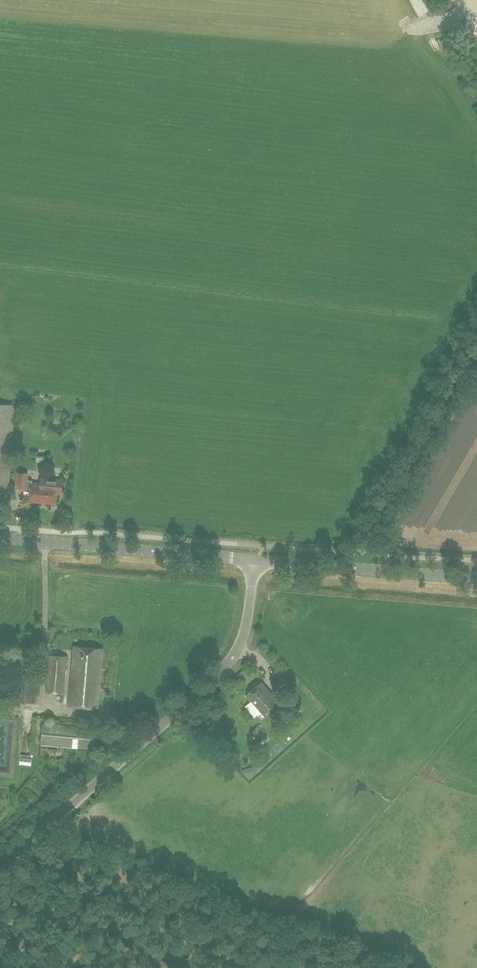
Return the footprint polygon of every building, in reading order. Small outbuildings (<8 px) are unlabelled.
[(439,44),(435,46),(441,56),(446,53),(439,44)] [(15,404),(0,403),(0,493),(8,494),(15,404)] [(16,484),(26,485),(27,473),(17,472),(16,479),(16,484)] [(29,501),(54,503),(55,493),(62,493),(63,480),(40,477),(39,484),(31,483),(29,501)] [(97,708),(102,648),(73,646),(69,705),(97,708)] [(34,702),(38,648),(19,647),(15,701),(34,702)] [(66,656),(48,655),(45,691),(63,692),(66,656)] [(271,684),(276,690),(281,686),(276,680),(271,684)] [(246,694),(263,714),(278,701),(261,681),(246,694)] [(284,703),(289,714),(299,709),(293,698),(284,703)] [(41,744),(94,748),(96,728),(43,723),(41,744)] [(267,736),(259,726),(250,733),(258,742),(267,736)]
